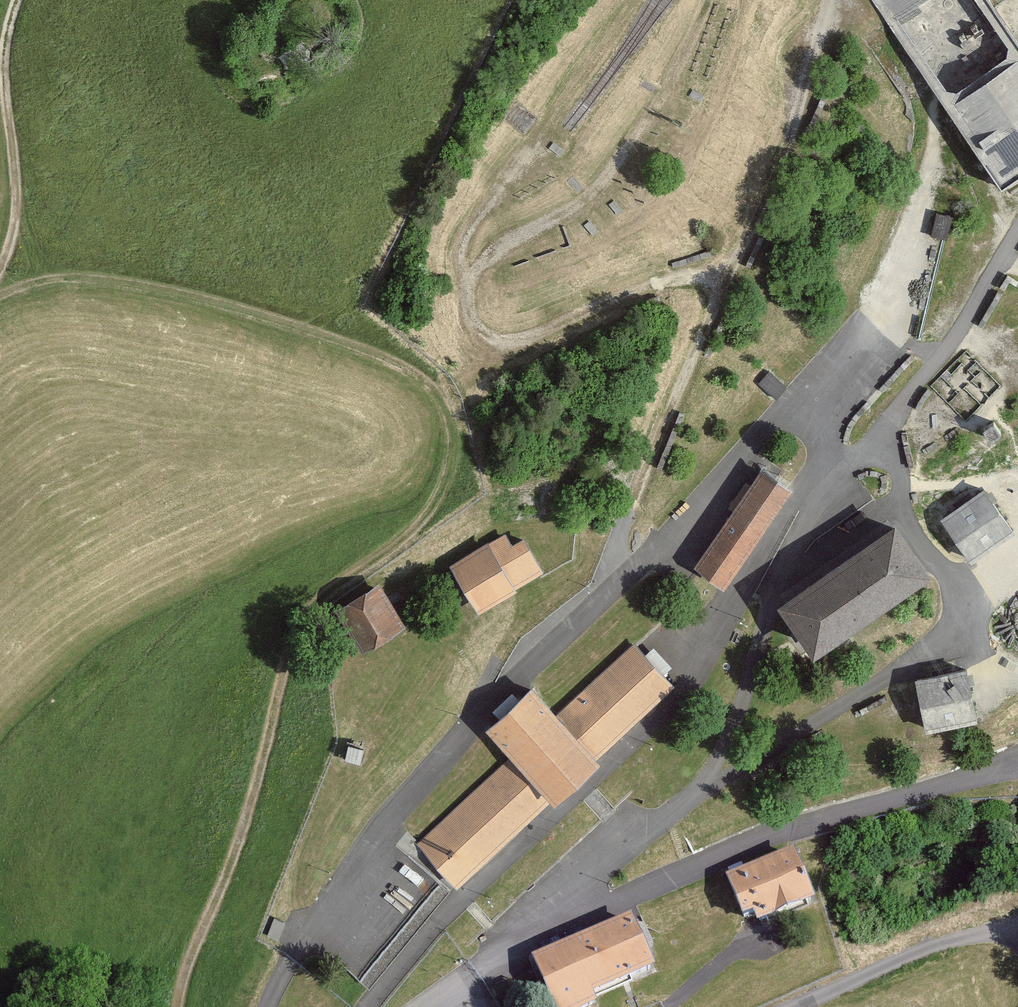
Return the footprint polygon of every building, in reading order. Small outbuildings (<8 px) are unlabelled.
[(1004,191),(1017,181),(1017,44),(988,0),(873,0),(1004,191)] [(774,369),(762,382),(778,398),(790,384),(774,369)] [(763,469),(695,568),(724,589),(792,492),(763,469)] [(941,521),(971,566),(1016,535),(986,491),(941,521)] [(779,610),(814,661),(932,581),(897,530),(779,610)] [(504,536),(451,567),(480,615),(544,576),(523,541),(511,548),(504,536)] [(378,586),(337,611),(362,653),(404,628),(378,586)] [(415,847),(457,891),(673,686),(632,643),(560,711),(536,686),(487,732),(510,757),(415,847)] [(966,672),(915,682),(926,733),(977,723),(966,672)] [(794,845),(727,873),(747,921),(814,893),(794,845)] [(533,955),(555,1006),(582,1006),(594,1002),(591,993),(648,969),(627,916),(533,955)]
